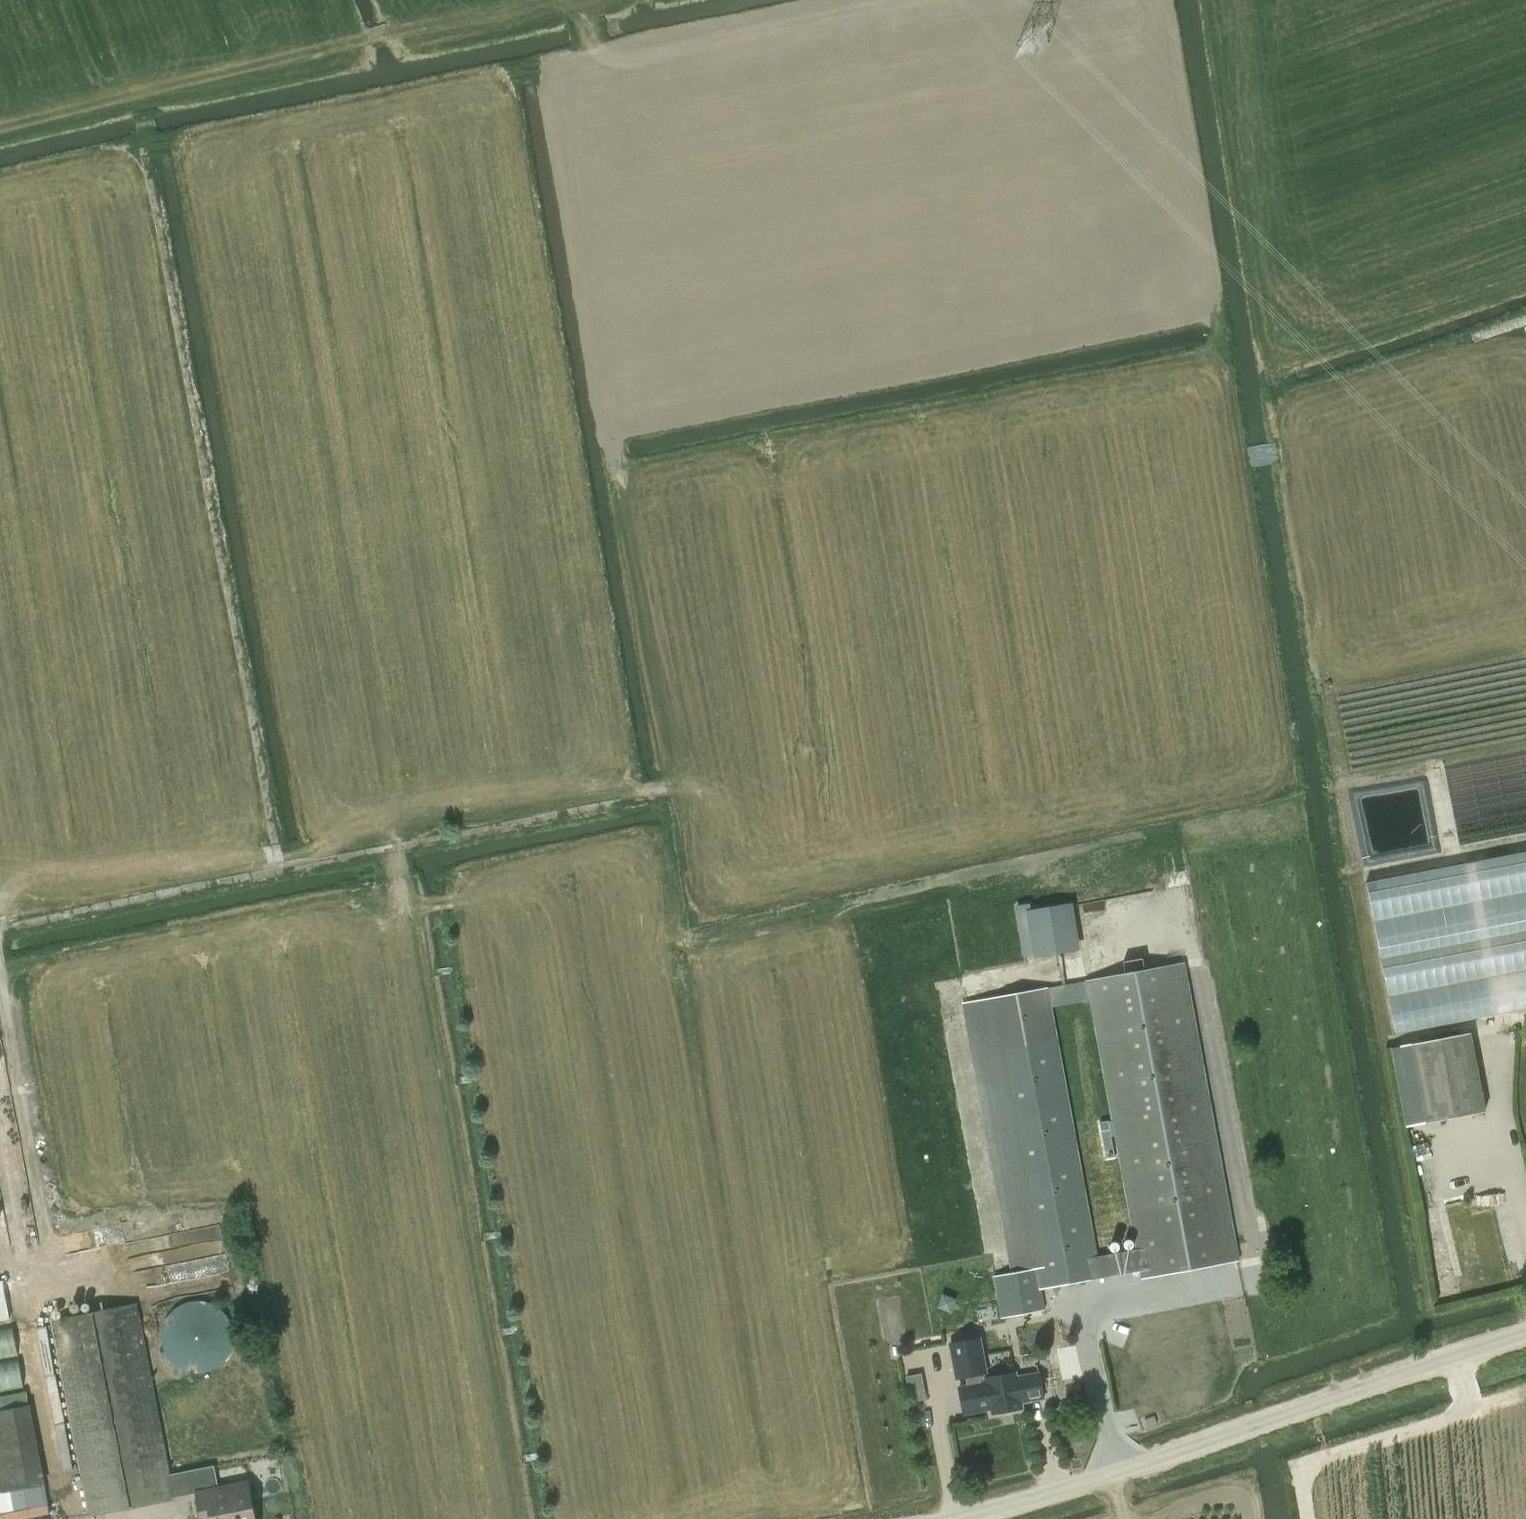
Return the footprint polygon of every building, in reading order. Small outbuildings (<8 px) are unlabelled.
[(1248,445),(1252,465),(1279,461),(1276,441),(1248,445)] [(1364,882),(1392,1034),(1525,1009),(1525,852),(1364,882)] [(1071,906),(1029,913),(1036,952),(1078,945),(1071,906)] [(984,1000),(962,1004),(1011,1273),(993,1276),(1001,1318),(1045,1310),(1041,1289),(1141,1271),(1143,1279),(1240,1261),(1186,963),(1089,981),(1114,1119),(1100,1122),(1106,1157),(1115,1156),(1112,1135),(1116,1134),(1137,1250),(1098,1257),(1058,1036),(1049,988),(984,1000)] [(1470,1033),(1410,1044),(1424,1121),(1485,1110),(1470,1033)] [(950,1312),(954,1301),(944,1297),(940,1308),(950,1312)] [(194,1373),(197,1373),(200,1373),(204,1373),(207,1372),(210,1371),(213,1369),(216,1368),(219,1366),(222,1364),(224,1361),(226,1359),(228,1356),(230,1353),(231,1350),(232,1347),(233,1343),(233,1340),(233,1337),(233,1333),(233,1330),(232,1327),(231,1324),(230,1321),(228,1318),(226,1315),(224,1312),(222,1310),(219,1308),(216,1306),(213,1304),(210,1303),(207,1302),(204,1301),(200,1300),(197,1300),(194,1301),(190,1301),(187,1302),(184,1303),(181,1304),(178,1306),(175,1308),(172,1310),(170,1312),(168,1315),(166,1318),(164,1321),(163,1324),(162,1327),(161,1330),(161,1333),(160,1337),(161,1340),(161,1343),(162,1347),(163,1350),(164,1353),(166,1356),(168,1359),(170,1361),(172,1364),(175,1366),(178,1368),(181,1369),(184,1371),(187,1372),(190,1373),(194,1373)] [(219,1489),(214,1465),(171,1474),(137,1303),(52,1319),(90,1517),(175,1500),(175,1498),(196,1494),(201,1518),(255,1518),(248,1483),(219,1489)] [(22,1387),(12,1327),(0,1328),(0,1390),(22,1387)] [(980,1338),(952,1344),(958,1377),(967,1375),(969,1386),(961,1388),(966,1413),(991,1409),(993,1415),(1023,1409),(1021,1403),(1044,1399),(1039,1373),(1017,1377),(1016,1372),(986,1378),(987,1383),(983,1384),(981,1373),(987,1372),(980,1338)] [(0,1410),(0,1494),(45,1485),(30,1404),(0,1410)] [(280,1514),(281,1518),(296,1518),(294,1511),(280,1514)]
